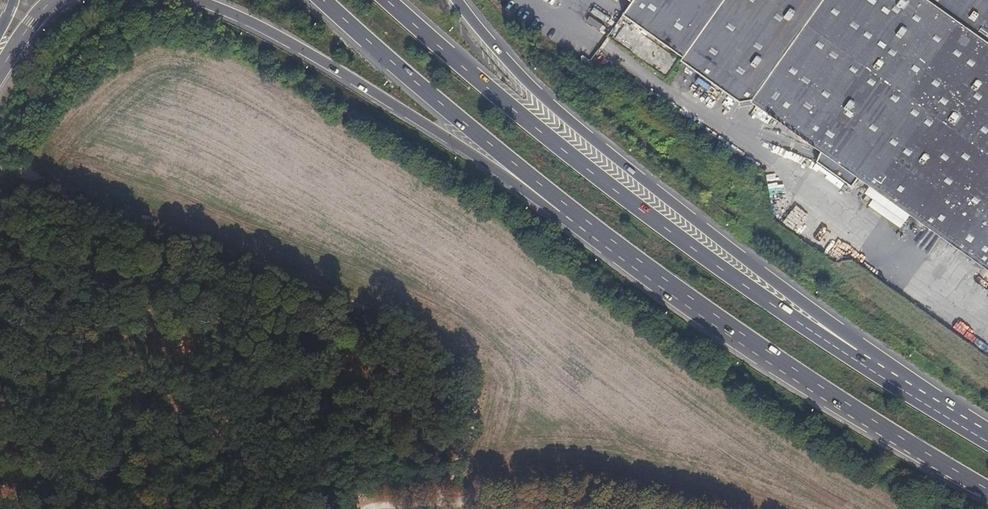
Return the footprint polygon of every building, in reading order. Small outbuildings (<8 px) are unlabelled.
[(635,2),(625,16),(685,58),(682,61),(740,102),(752,101),(821,150),(814,160),(853,187),(860,177),(987,269),(987,0),(632,0),(635,2)]
